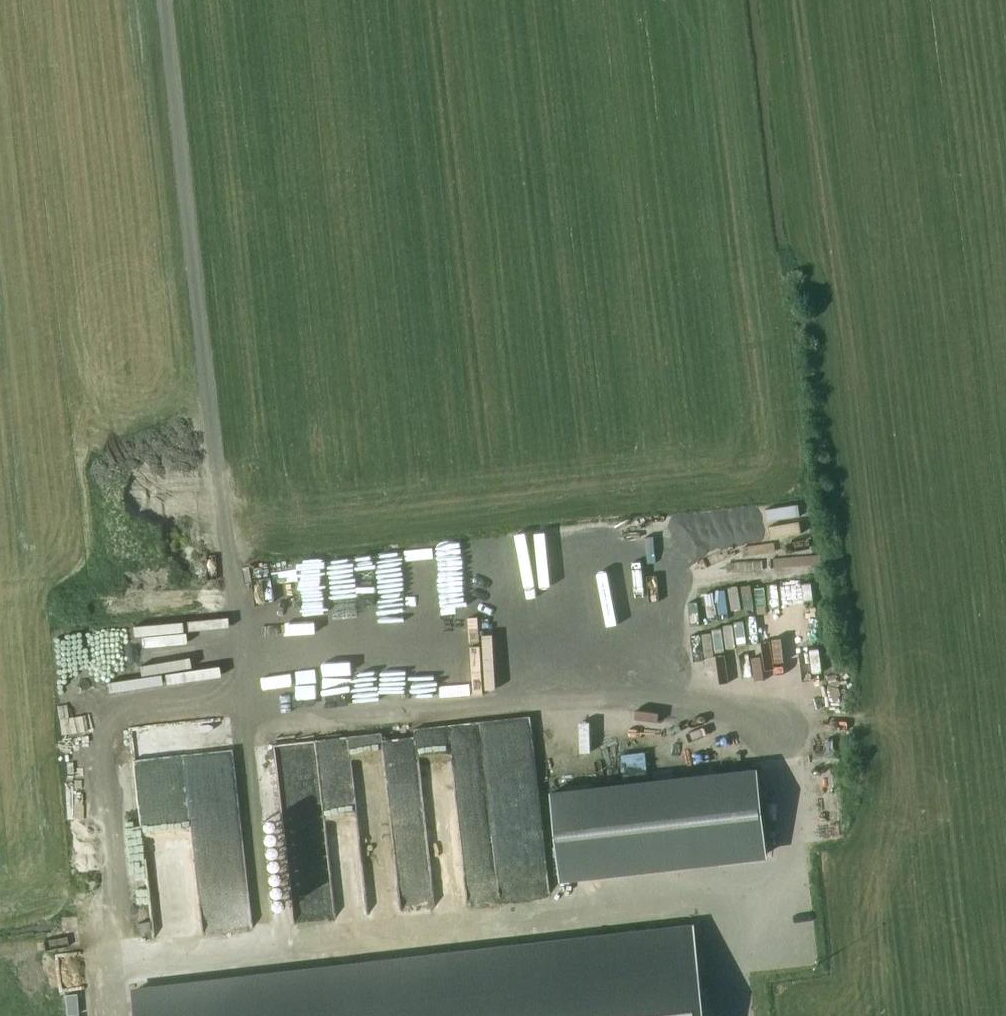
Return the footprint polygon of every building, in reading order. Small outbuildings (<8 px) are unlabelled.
[(524,609),(514,610),(516,626),(527,625),(524,609)] [(539,721),(276,739),(283,843),(307,842),(306,825),(327,824),(328,838),(337,837),(339,861),(352,860),(353,879),(360,878),(362,914),(404,911),(397,809),(431,807),(431,811),(462,809),(460,781),(493,779),(496,827),(491,827),(496,900),(551,897),(539,721)] [(565,872),(766,855),(759,771),(557,788),(565,872)] [(213,914),(251,910),(243,832),(167,839),(171,883),(184,881),(186,892),(211,890),(213,914)] [(135,991),(138,1015),(694,1015),(685,928),(135,991)] [(68,1009),(68,1015),(82,1015),(82,1008),(68,1009)]
